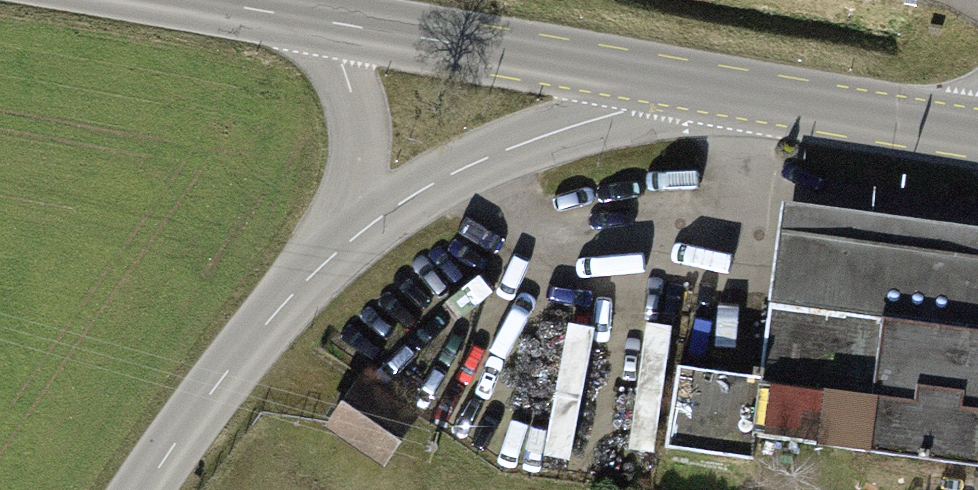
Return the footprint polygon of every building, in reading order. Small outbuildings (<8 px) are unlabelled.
[(758,204),(734,379),(649,368),(639,443),(725,455),(727,436),(953,467),(977,288),(977,234),(758,204)] [(315,428),(373,466),(406,416),(348,378),(315,428)]
